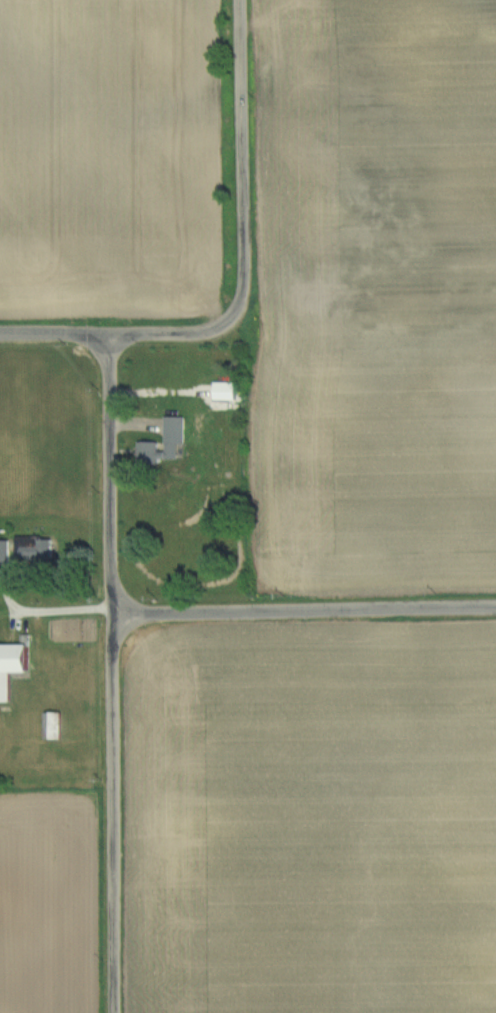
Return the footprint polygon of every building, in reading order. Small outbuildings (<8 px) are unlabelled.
[(184,416),(165,416),(165,445),(184,445),(184,416)] [(54,537),(19,537),(19,559),(54,559),(54,537)] [(9,673),(33,672),(32,644),(0,645),(0,702),(9,702),(9,673)] [(61,739),(61,712),(45,712),(45,739),(61,739)]
